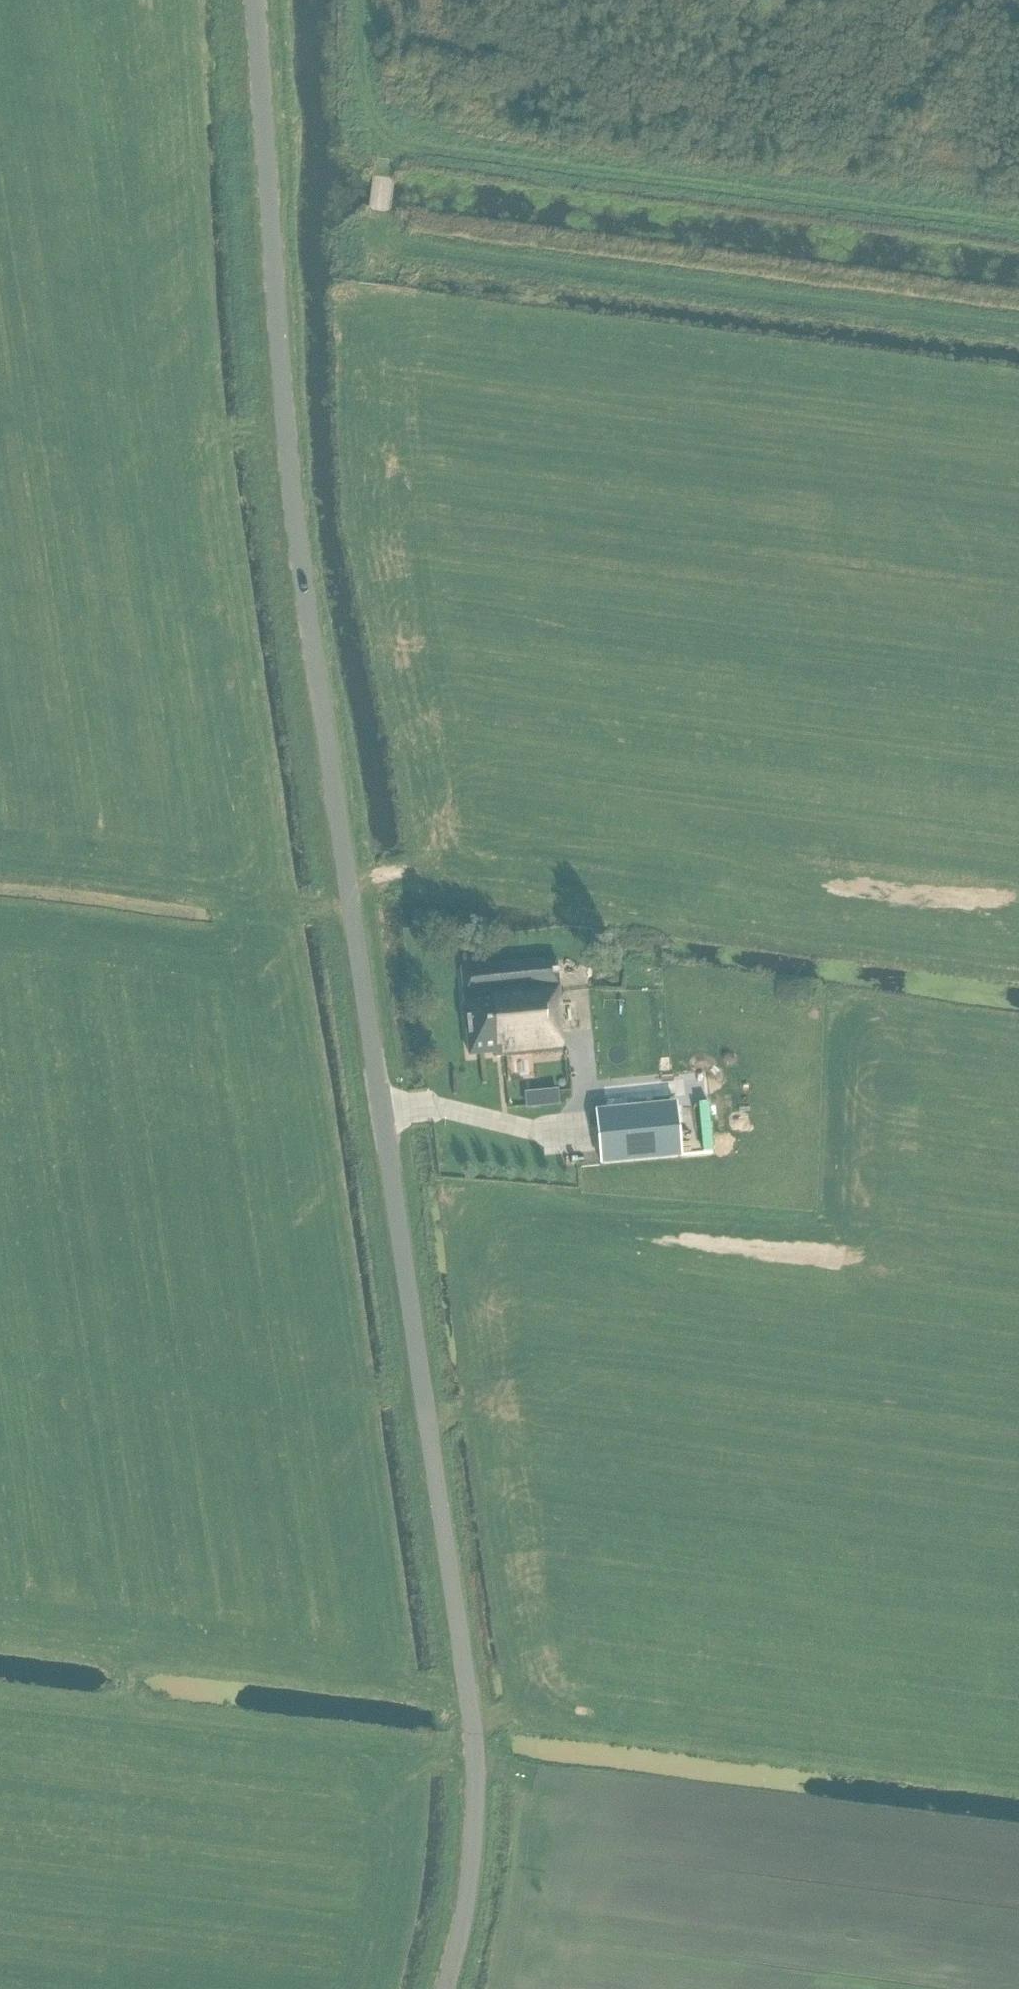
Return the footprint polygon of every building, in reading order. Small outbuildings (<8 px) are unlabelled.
[(560,1032),(563,1032),(556,959),(461,968),(469,1055),(496,1053),(498,1076),(512,1075),(510,1056),(562,1051),(560,1032)] [(525,1092),(526,1108),(561,1105),(559,1089),(525,1092)] [(676,1104),(597,1112),(602,1164),(681,1156),(676,1104)]
